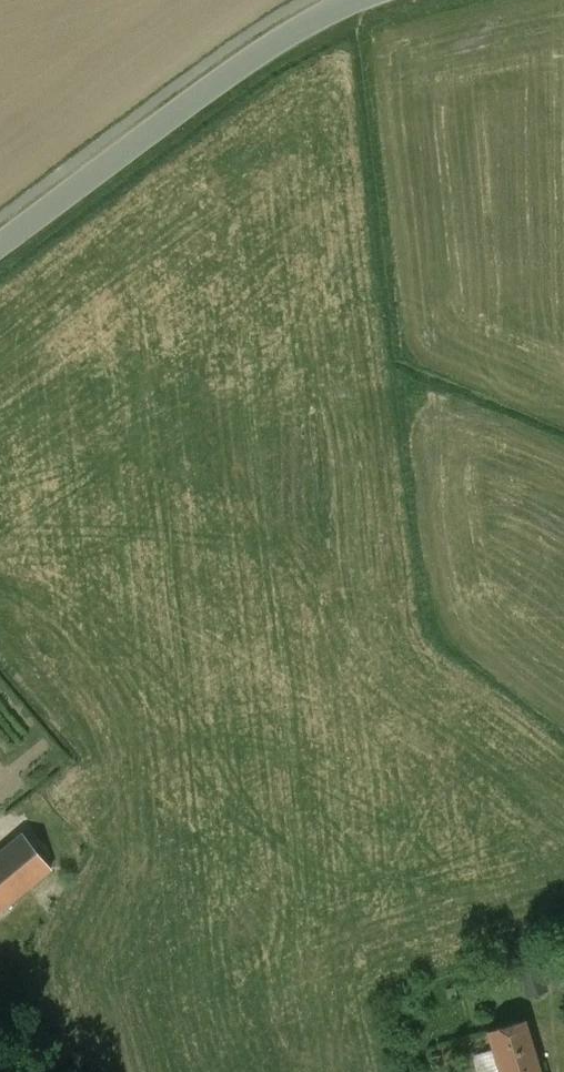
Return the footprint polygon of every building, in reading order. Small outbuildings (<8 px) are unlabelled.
[(0,853),(0,910),(51,868),(23,834),(0,853)] [(530,993),(542,990),(535,956),(522,959),(530,993)] [(487,1031),(500,1071),(541,1071),(525,1020),(487,1031)]
